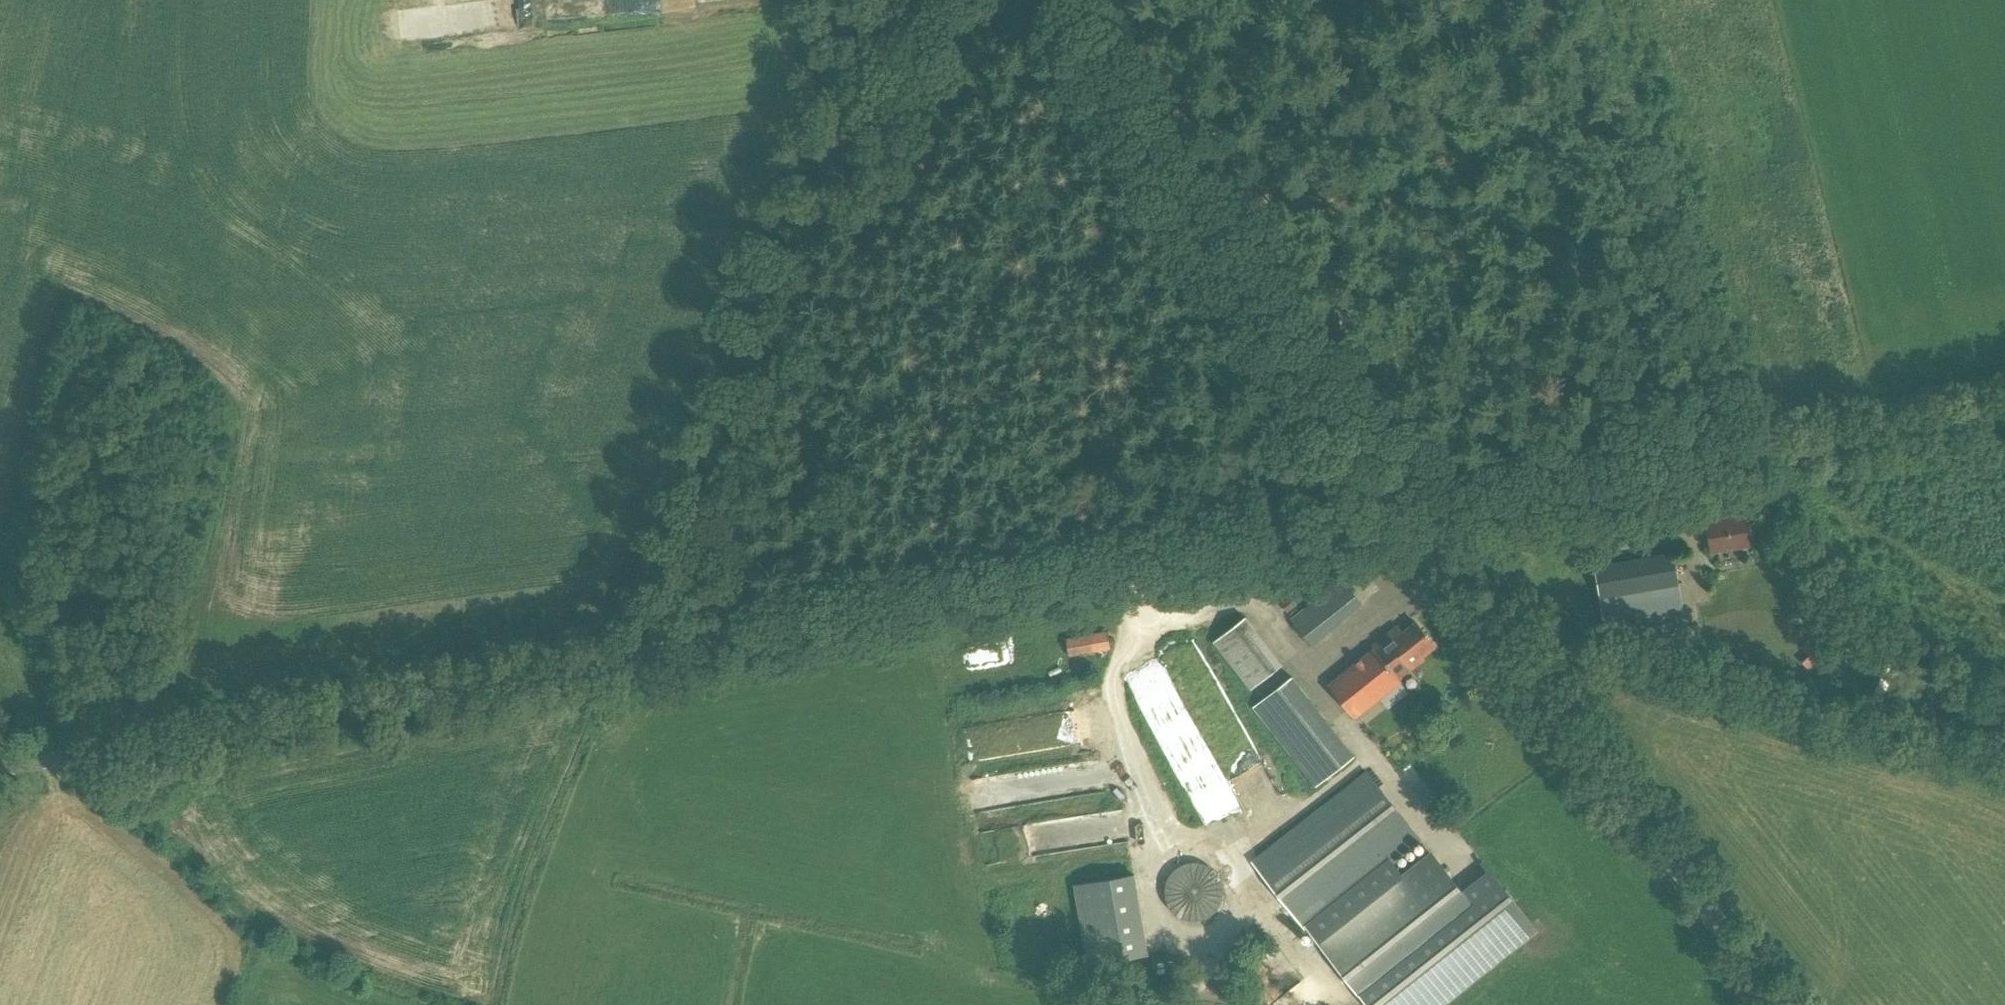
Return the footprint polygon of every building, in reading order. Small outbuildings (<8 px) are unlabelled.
[(503,0),(460,0),(464,27),(506,21),(503,0)] [(563,0),(527,0),(527,10),(546,11),(547,3),(563,4),(563,0)] [(1746,560),(1744,545),(1749,544),(1744,515),(1706,521),(1712,551),(1718,550),(1720,563),(1746,560)] [(1608,638),(1685,625),(1673,553),(1596,566),(1608,638)] [(1340,581),(1293,620),(1313,645),(1363,604),(1340,581)] [(1281,604),(1289,612),(1297,605),(1291,597),(1281,604)] [(1234,621),(1209,639),(1240,683),(1266,665),(1234,621)] [(1328,685),(1355,718),(1401,682),(1398,678),(1411,668),(1412,670),(1425,659),(1423,658),(1437,647),(1416,621),(1399,634),(1395,629),(1371,648),(1372,650),(1328,685)] [(1070,656),(1103,651),(1111,649),(1108,631),(1066,638),(1070,656)] [(1813,640),(1804,649),(1811,655),(1819,647),(1813,640)] [(1253,707),(1316,787),(1356,756),(1336,730),(1311,750),(1288,721),(1313,701),(1293,676),(1253,707)] [(603,721),(604,729),(612,728),(610,720),(603,721)] [(1420,839),(1366,772),(1252,861),(1305,928),(1307,926),(1308,928),(1387,865),(1420,839)] [(1369,1004),(1440,1004),(1536,929),(1484,863),(1482,865),(1488,871),(1462,892),(1432,854),(1399,880),(1387,865),(1308,928),(1369,1004)] [(1187,920),(1194,921),(1202,920),(1207,918),(1211,915),(1215,912),(1219,908),(1221,904),(1223,896),(1224,891),(1223,886),(1222,881),(1220,877),(1215,871),(1211,867),(1207,865),(1200,862),(1194,862),(1189,862),(1184,864),(1180,866),(1174,870),(1169,877),(1167,881),(1165,886),(1165,891),(1165,896),(1167,901),(1169,906),(1174,912),(1178,915),(1182,918),(1187,920)]
